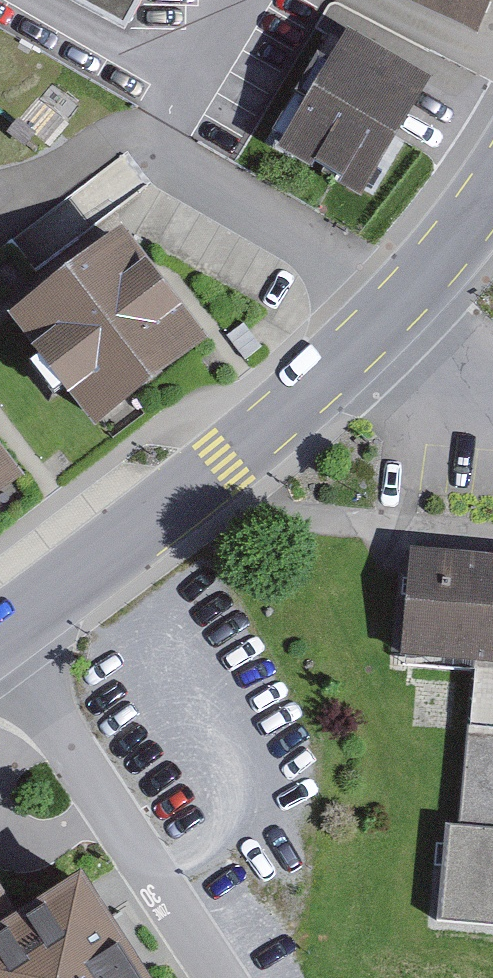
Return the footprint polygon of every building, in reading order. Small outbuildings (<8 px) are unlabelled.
[(118,37),(138,0),(49,0),(118,37)] [(473,29),(487,0),(412,0),(473,29)] [(418,88),(338,44),(266,160),(346,204),(418,88)] [(0,315),(0,339),(74,438),(185,356),(100,241),(0,315)] [(400,559),(395,669),(470,673),(492,675),(492,564),(400,559)] [(470,673),(459,828),(444,827),(437,925),(492,929),(492,675),(470,673)] [(79,887),(24,922),(0,884),(0,977),(137,977),(79,887)]
